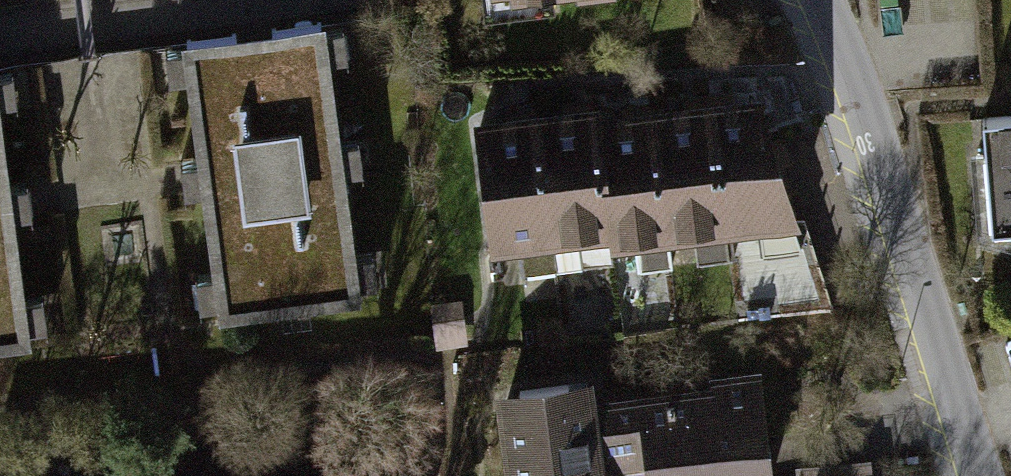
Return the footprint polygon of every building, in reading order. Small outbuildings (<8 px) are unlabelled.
[(200,9),(229,281),(387,265),(383,226),(363,229),(354,148),(371,146),(368,111),(350,113),(342,36),(358,34),(354,0),(286,0),(200,9)] [(0,43),(0,318),(56,313),(52,274),(31,276),(22,196),(40,194),(36,159),(19,161),(10,84),(26,82),(22,41),(0,43)] [(742,219),(816,210),(796,124),(774,77),(726,84),(742,219)] [(681,226),(742,219),(726,84),(665,91),(681,226)] [(625,269),(621,234),(605,99),(603,86),(542,93),(559,231),(564,276),(625,269)] [(621,234),(681,226),(665,91),(605,99),(621,234)] [(498,239),(559,231),(542,93),(482,101),(498,239)] [(979,110),(986,234),(1010,232),(1010,108),(979,110)] [(472,284),(448,286),(451,322),(475,320),(472,284)] [(521,475),(620,475),(618,459),(657,454),(649,392),(610,397),(607,375),(511,387),(521,475)] [(783,471),(771,377),(649,392),(657,454),(659,475),(741,475),(783,471)]
